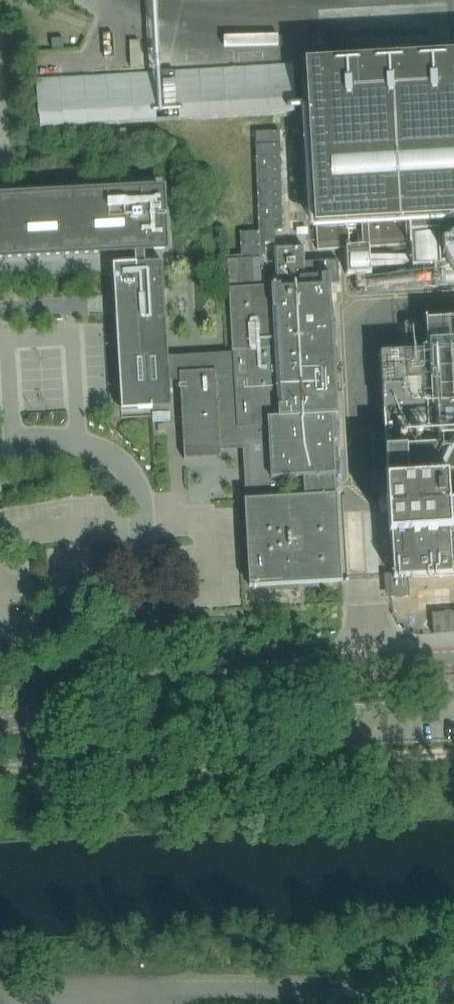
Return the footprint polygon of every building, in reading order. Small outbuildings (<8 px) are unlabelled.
[(302,64),(308,166),(313,235),(317,235),(318,250),(346,249),(348,274),(371,272),(370,247),(406,245),(408,267),(426,266),(441,265),(439,232),(438,219),(453,218),(453,55),(404,58),(302,64)] [(164,109),(160,109),(161,118),(179,117),(179,119),(295,113),(293,64),(176,70),(163,70),(164,109)] [(154,72),(37,79),(40,128),(157,121),(154,72)] [(128,128),(117,128),(117,136),(128,136),(128,128)] [(259,231),(240,232),(240,244),(241,256),(266,255),(265,243),(276,243),(275,231),(284,230),(282,181),(281,169),(281,156),(256,157),(257,182),(259,231)] [(169,251),(166,184),(3,193),(0,193),(0,259),(135,252),(135,263),(114,264),(113,265),(122,410),(172,407),(171,406),(170,378),(171,378),(180,377),(184,459),(221,457),(221,450),(220,444),(255,442),(258,499),(246,500),(246,503),(247,528),(250,586),(342,581),(337,495),(336,475),(334,441),(338,441),(329,284),(340,284),(338,260),(305,263),(304,247),(290,248),(275,248),(277,282),(273,282),(269,276),(265,276),(264,257),(227,259),(229,284),(265,282),(266,286),(229,288),(232,335),(247,335),(247,348),(232,349),(233,354),(222,355),(170,358),(169,358),(163,262),(146,263),(145,252),(169,251)] [(373,435),(375,484),(387,483),(390,534),(392,534),(395,577),(391,577),(392,597),(408,596),(407,578),(453,575),(453,319),(406,322),(408,352),(381,354),(384,417),(385,434),(373,435)] [(453,633),(453,611),(432,613),(433,634),(453,633)]
